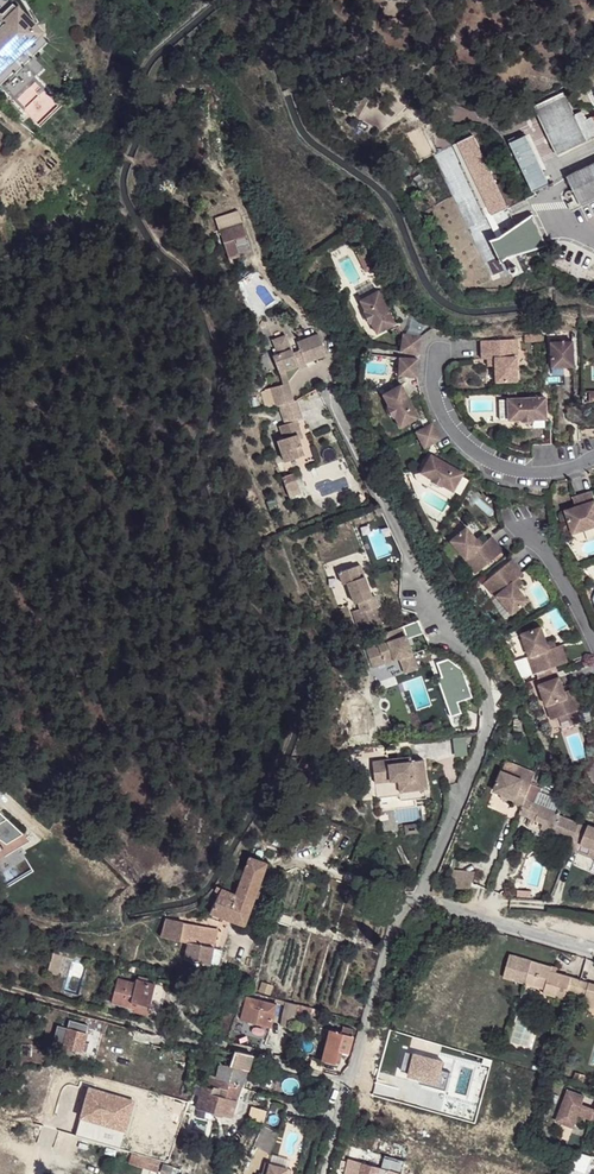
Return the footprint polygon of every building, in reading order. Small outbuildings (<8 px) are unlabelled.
[(9,3),(20,15),(20,9),(16,3),(13,0),(11,0),(9,3)] [(9,3),(2,10),(0,10),(0,70),(10,60),(8,57),(35,30),(20,15),(9,3)] [(35,30),(8,57),(10,60),(0,70),(0,83),(17,66),(19,68),(46,41),(35,30)] [(559,154),(593,137),(593,116),(587,119),(582,111),(575,115),(564,92),(536,106),(559,154)] [(525,131),(508,139),(532,188),(549,180),(525,131)] [(456,142),(491,215),(493,215),(506,209),(472,135),(456,142)] [(578,171),(568,175),(577,197),(580,203),(593,196),(593,163),(578,171)] [(500,237),(501,235),(493,215),(491,215),(486,217),(496,237),(500,237)] [(547,246),(532,215),(526,218),(516,225),(501,235),(500,237),(496,237),(489,239),(500,262),(508,258),(515,255),(547,246)] [(242,223),(220,231),(228,259),(231,258),(234,257),(239,256),(233,239),(246,235),(242,223)] [(378,265),(369,247),(358,253),(366,270),(378,265)] [(522,272),(515,255),(508,258),(512,277),(522,272)] [(378,290),(360,299),(365,310),(364,311),(369,321),(370,321),(376,332),(395,323),(378,290)] [(403,333),(400,351),(418,354),(421,337),(403,333)] [(278,375),(284,373),(296,368),(294,361),(301,358),(304,365),(325,356),(316,335),(296,343),(299,351),(291,354),(289,349),(271,357),(278,375)] [(516,339),(481,340),(481,358),(495,358),(495,381),(516,380),(515,357),(517,357),(516,339)] [(573,341),(551,342),(552,367),(574,366),(573,341)] [(418,358),(400,357),(399,375),(416,376),(418,358)] [(294,361),(296,368),(298,371),(305,368),(304,365),(301,358),(294,361)] [(284,373),(278,375),(281,385),(268,390),(272,398),(290,392),(284,373)] [(401,384),(382,394),(388,405),(387,405),(392,416),(394,415),(400,427),(418,417),(401,384)] [(290,392),(272,398),(275,408),(277,406),(283,425),(277,427),(282,439),(275,442),(283,464),(303,456),(298,441),(295,431),(299,430),(297,422),(301,420),(295,401),(293,402),(290,392)] [(508,419),(508,420),(521,419),(521,421),(533,420),(533,419),(546,418),(545,397),(508,399),(507,399),(498,400),(499,419),(508,419)] [(432,423),(416,431),(424,447),(440,439),(432,423)] [(430,454),(420,472),(431,478),(430,479),(440,485),(441,484),(453,490),(463,473),(430,454)] [(294,473),(282,477),(290,498),(301,493),(294,473)] [(576,496),(579,505),(575,506),(564,510),(571,530),(580,527),(582,531),(593,527),(593,496),(592,490),(576,496)] [(466,527),(450,540),(465,558),(464,560),(475,573),(503,550),(491,536),(485,541),(481,545),(477,540),(466,527)] [(481,536),(477,540),(481,545),(485,541),(481,536)] [(522,574),(510,560),(483,582),(494,596),(495,595),(511,613),(527,600),(516,587),(512,582),(517,578),(522,574)] [(363,577),(359,565),(355,567),(360,579),(363,577)] [(338,577),(340,586),(344,585),(352,605),(355,604),(357,611),(350,613),(356,629),(380,619),(375,608),(378,607),(373,596),(371,597),(369,591),(365,592),(363,587),(367,585),(363,577),(360,579),(355,567),(336,573),(338,577)] [(517,578),(512,582),(516,587),(521,583),(517,578)] [(541,627),(521,634),(529,656),(528,657),(534,674),(568,662),(561,645),(554,647),(549,649),(547,643),(541,627)] [(375,647),(365,650),(372,670),(397,661),(401,672),(415,667),(401,628),(372,638),(375,647)] [(415,667),(401,672),(403,677),(417,671),(415,667)] [(560,677),(539,684),(551,720),(582,709),(577,694),(573,695),(567,697),(565,691),(560,677)] [(571,689),(565,691),(567,697),(573,695),(571,689)] [(351,707),(346,724),(361,728),(365,712),(356,709),(351,707)] [(408,759),(370,763),(375,800),(397,798),(397,803),(424,799),(423,791),(425,791),(421,762),(409,764),(408,759)] [(505,761),(500,771),(531,784),(535,775),(505,761)] [(490,793),(499,797),(513,802),(511,806),(520,810),(517,816),(541,826),(553,831),(551,835),(571,843),(568,850),(576,853),(578,847),(593,853),(593,829),(587,826),(586,829),(578,826),(578,825),(558,817),(559,815),(554,813),(534,804),(538,794),(540,790),(530,785),(531,784),(500,771),(490,793)] [(538,794),(534,804),(554,813),(558,802),(538,794)] [(499,797),(498,801),(511,806),(513,802),(499,797)] [(33,843),(0,812),(0,864),(33,843)] [(541,826),(540,830),(551,835),(553,831),(541,826)] [(593,855),(593,853),(578,847),(576,853),(572,864),(593,874),(593,855)] [(344,850),(337,848),(331,865),(339,866),(344,850)] [(268,865),(251,858),(235,894),(221,888),(210,913),(244,927),(268,865)] [(447,871),(447,889),(470,888),(473,872),(447,871)] [(431,889),(430,895),(439,898),(441,893),(431,889)] [(208,967),(216,930),(166,919),(160,936),(188,946),(184,961),(208,967)] [(24,937),(22,937),(17,951),(25,953),(29,939),(24,937)] [(47,969),(58,972),(60,965),(57,964),(60,955),(58,954),(59,949),(54,947),(47,969)] [(512,955),(505,975),(545,988),(545,992),(575,1001),(593,1007),(593,983),(582,979),(581,979),(557,972),(557,973),(552,972),(554,967),(512,955)] [(119,1004),(125,980),(119,978),(113,1003),(119,1004)] [(155,1017),(164,980),(159,978),(157,978),(156,983),(149,1009),(148,1015),(155,1017)] [(125,980),(119,1004),(130,1007),(132,1003),(136,1004),(136,1006),(149,1009),(156,983),(138,979),(137,982),(125,980)] [(164,980),(155,1017),(160,1017),(169,981),(164,980)] [(276,1006),(245,998),(239,1022),(270,1029),(276,1006)] [(298,1005),(287,1003),(282,1024),(293,1028),(296,1013),(298,1005)] [(298,1005),(296,1013),(310,1016),(311,1015),(312,1009),(304,1007),(298,1005)] [(136,1006),(135,1008),(134,1011),(148,1015),(149,1009),(136,1006)] [(69,1022),(68,1029),(82,1033),(83,1030),(84,1026),(69,1022)] [(337,1052),(347,1054),(352,1036),(354,1030),(344,1028),(342,1034),(337,1052)] [(61,1051),(71,1054),(72,1051),(81,1053),(86,1034),(85,1034),(82,1033),(68,1029),(61,1051)] [(322,1061),(334,1064),(337,1052),(342,1034),(329,1030),(322,1061)] [(555,1050),(549,1048),(546,1056),(553,1058),(555,1050)] [(228,1067),(246,1072),(252,1055),(233,1050),(231,1056),(229,1066),(228,1067)] [(547,1061),(538,1057),(536,1063),(545,1066),(547,1061)] [(215,1081),(241,1087),(246,1072),(228,1067),(229,1066),(218,1066),(215,1077),(216,1077),(215,1081)] [(266,1072),(260,1090),(272,1093),(278,1075),(266,1072)] [(583,1077),(572,1074),(571,1079),(573,1080),(582,1082),(583,1077)] [(206,1087),(213,1088),(214,1086),(215,1081),(216,1077),(215,1077),(210,1075),(206,1087)] [(236,1100),(241,1087),(215,1081),(214,1086),(222,1088),(221,1091),(224,1093),(223,1097),(236,1100)] [(121,1145),(133,1097),(87,1086),(75,1134),(121,1145)] [(213,1088),(211,1094),(223,1097),(224,1093),(221,1091),(222,1088),(214,1086),(213,1088)] [(201,1088),(194,1109),(215,1114),(218,1114),(223,1097),(211,1094),(213,1088),(206,1087),(206,1088),(201,1087),(201,1088)] [(558,1120),(574,1126),(579,1114),(593,1119),(593,1109),(583,1104),(586,1096),(569,1090),(558,1120)] [(218,1114),(230,1117),(236,1100),(223,1097),(218,1114)] [(256,1147),(268,1153),(277,1134),(266,1128),(256,1147)] [(418,1166),(422,1150),(387,1141),(388,1134),(378,1130),(377,1134),(371,1152),(380,1156),(383,1153),(402,1158),(402,1161),(418,1166)] [(344,1152),(342,1160),(349,1162),(349,1158),(364,1162),(365,1158),(344,1152)] [(160,1163),(132,1155),(128,1164),(157,1173),(160,1163)] [(364,1162),(349,1158),(349,1162),(347,1172),(346,1173),(362,1173),(364,1162)] [(364,1162),(362,1173),(379,1173),(381,1167),(364,1162)] [(163,1163),(161,1169),(171,1171),(173,1166),(163,1163)] [(287,1169),(265,1163),(261,1173),(286,1173),(287,1169)]
